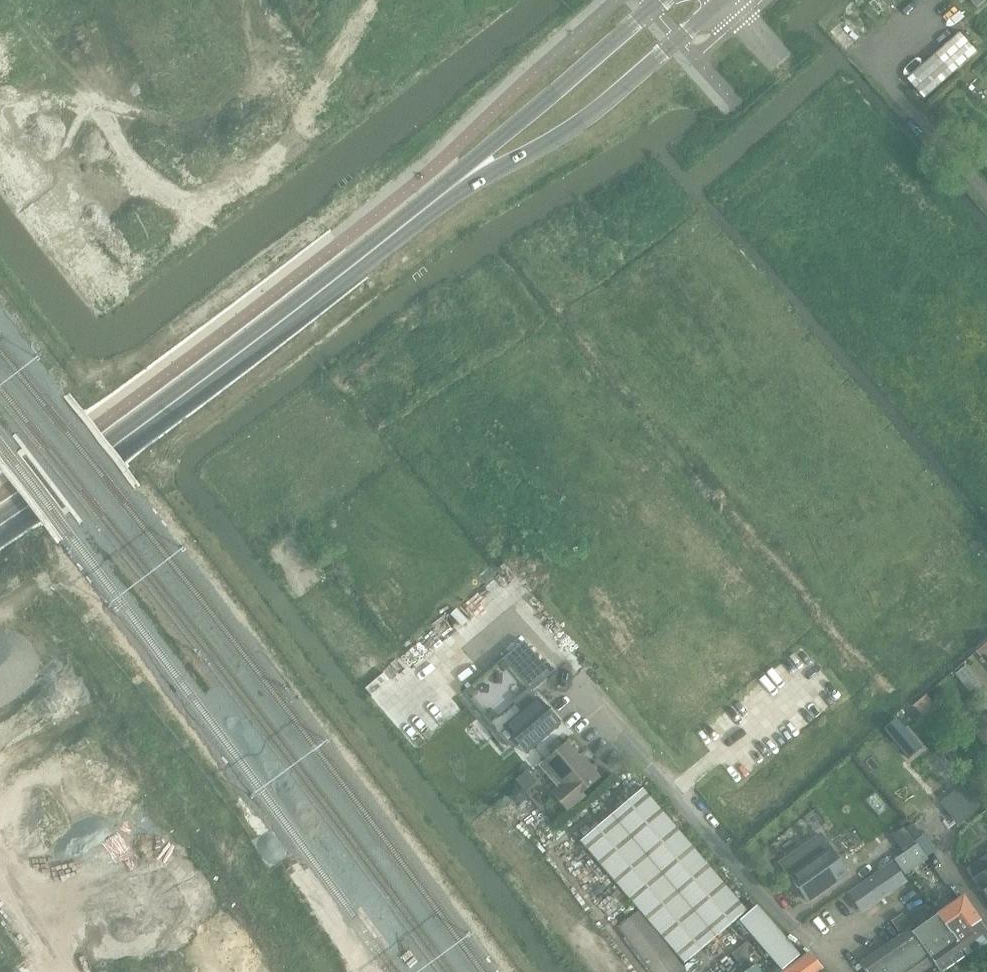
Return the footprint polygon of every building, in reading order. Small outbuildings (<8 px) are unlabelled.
[(961,33),(937,54),(908,80),(926,99),(954,74),(979,53),(961,33)] [(523,642),(463,693),(463,694),(509,747),(515,742),(526,754),(559,726),(547,712),(544,714),(546,713),(538,704),(539,702),(530,692),(551,674),(523,642)] [(977,651),(986,662),(986,663),(986,643),(977,651)] [(913,706),(930,725),(942,715),(925,695),(913,706)] [(883,729),(909,760),(922,750),(896,719),(883,729)] [(567,742),(539,766),(549,777),(553,774),(563,785),(553,794),(568,811),(585,797),(581,793),(598,779),(567,742)] [(642,789),(580,841),(684,963),(746,911),(746,910),(752,905),(750,903),(744,909),(642,789)] [(977,807),(961,789),(954,795),(967,810),(969,814),(974,810),(977,807)] [(922,836),(912,824),(907,827),(906,828),(915,841),(922,836)] [(902,853),(915,843),(904,827),(891,836),(902,853)] [(820,836),(781,864),(808,901),(847,873),(820,836)] [(907,874),(927,860),(926,858),(917,845),(896,859),(894,860),(905,876),(907,874)] [(968,870),(975,880),(986,898),(986,857),(968,870)] [(894,864),(849,893),(860,910),(862,913),(879,901),(907,882),(894,864)] [(968,955),(973,951),(980,949),(986,945),(986,944),(986,931),(963,896),(937,914),(968,955)] [(800,955),(757,906),(739,921),(782,971),(800,955)] [(650,926),(639,911),(619,926),(653,971),(675,971),(681,968),(650,926)] [(924,971),(934,963),(941,971),(943,971),(968,955),(937,914),(912,933),(910,930),(902,935),(900,936),(906,944),(916,938),(930,957),(920,964),(924,971)] [(904,915),(893,922),(902,935),(910,930),(913,927),(904,915)] [(900,936),(860,964),(866,971),(922,971),(924,971),(920,964),(930,957),(916,938),(906,944),(900,936)] [(740,965),(755,953),(747,943),(732,956),(740,965)]
